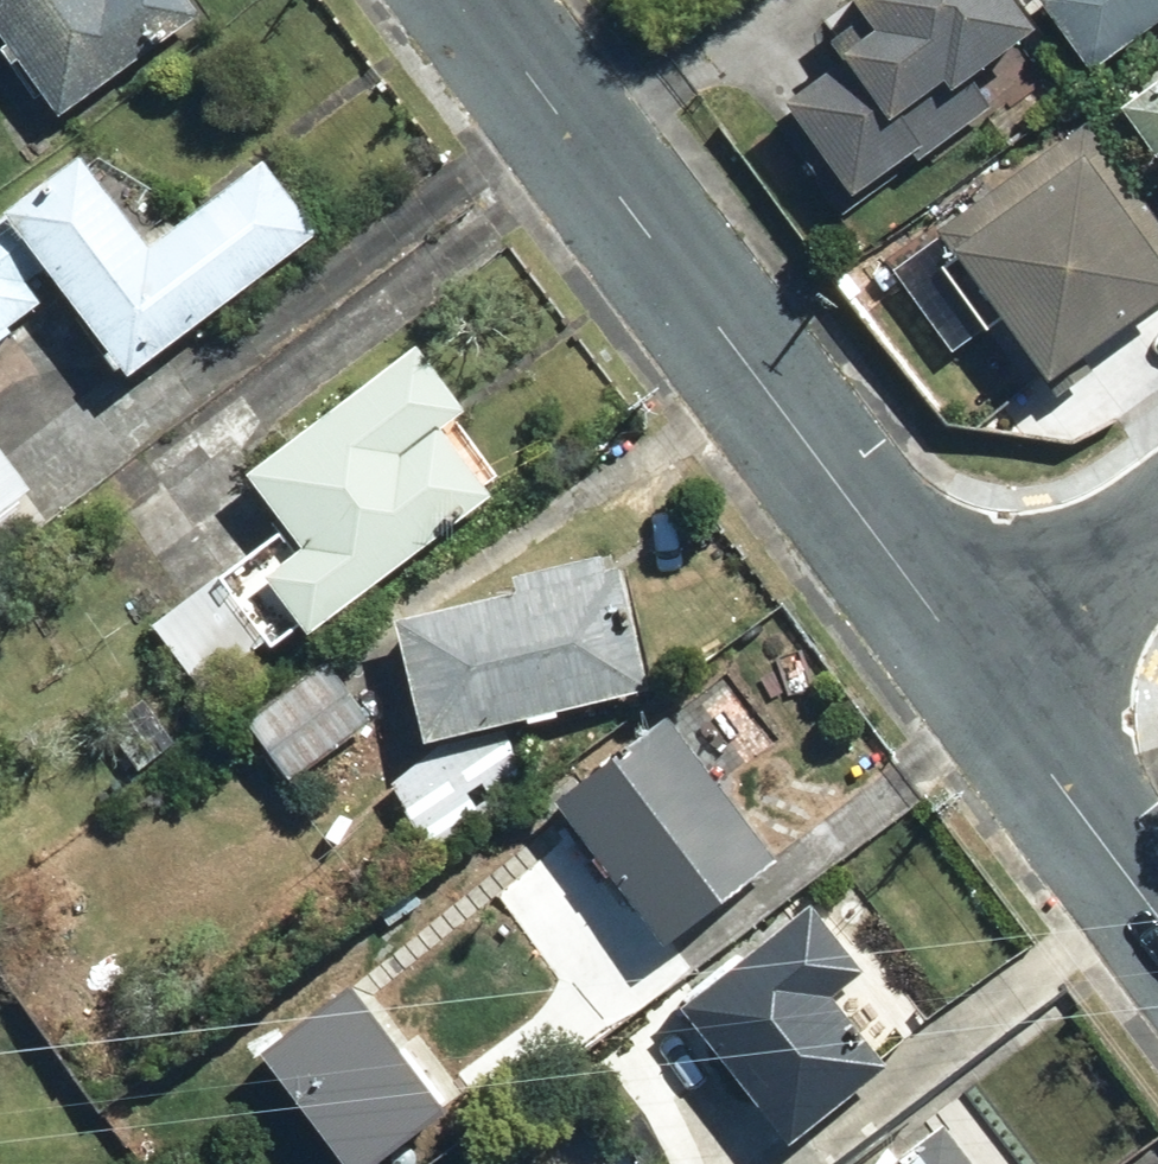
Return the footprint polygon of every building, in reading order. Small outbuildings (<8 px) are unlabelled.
[(51,127),(196,27),(178,0),(0,0),(0,54),(51,127)] [(837,10),(861,42),(824,69),(860,116),(809,154),(849,208),(915,158),(925,171),(1006,111),(983,79),(1034,41),(1003,0),(851,0),(837,10)] [(1157,19),(1157,0),(1038,0),(1028,7),(1082,77),(1157,19)] [(1112,118),(1157,180),(1157,84),(1112,118)] [(1157,301),(1157,225),(1075,122),(911,253),(982,341),(995,331),(1043,392),(1157,301)] [(0,219),(0,231),(121,384),(309,238),(255,169),(147,253),(74,161),(0,219)] [(49,310),(0,240),(0,344),(49,310)] [(469,423),(412,350),(239,484),(274,528),(147,627),(198,692),(256,647),(264,658),(292,636),(301,648),(492,499),(447,441),(469,423)] [(31,503),(0,459),(0,525),(31,503)] [(417,751),(639,693),(608,557),(503,585),(507,600),(386,632),(417,751)] [(369,728),(322,668),(244,729),(291,789),(369,728)] [(775,738),(732,677),(543,811),(650,962),(771,875),(708,786),(775,738)] [(504,736),(429,757),(387,786),(424,859),(533,778),(504,736)] [(801,911),(677,1021),(789,1145),(880,1064),(827,1006),(860,976),(801,911)] [(637,990),(591,937),(468,1045),(514,1098),(637,990)] [(939,1124),(887,1163),(970,1163),(939,1124)]
